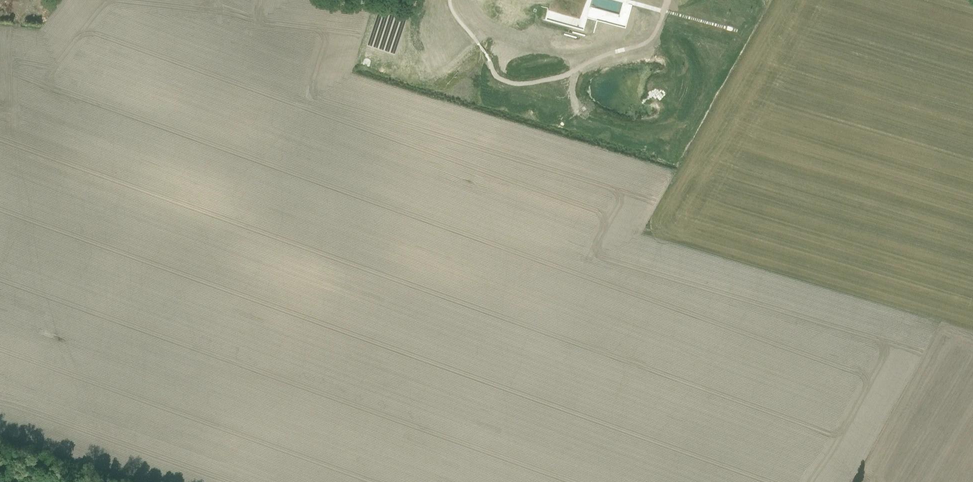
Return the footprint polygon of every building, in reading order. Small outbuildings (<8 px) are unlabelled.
[(548,7),(553,9),(576,15),(576,16),(579,4),(583,5),(585,0),(551,0),(548,7)]
